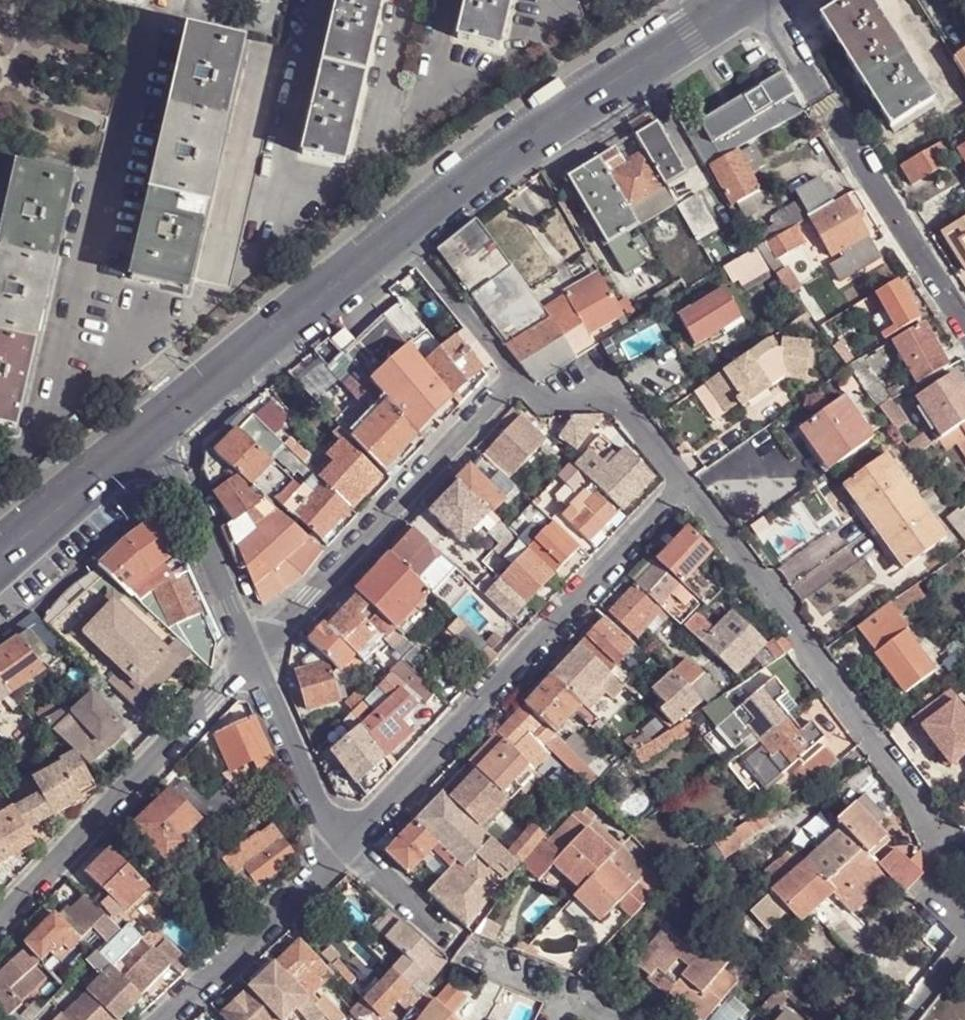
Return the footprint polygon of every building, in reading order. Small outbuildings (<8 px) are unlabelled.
[(304,155),(345,164),(365,80),(383,0),(340,0),(304,155)] [(460,38),(501,49),(513,0),(469,0),(460,38)] [(890,127),(931,99),(868,0),(844,0),(820,15),(890,127)] [(244,46),(191,33),(134,279),(188,291),(244,46)] [(953,58),(964,77),(964,50),(953,58)] [(805,112),(784,78),(763,90),(783,124),(805,112)] [(763,90),(688,133),(708,168),(783,124),(763,90)] [(935,105),(931,99),(890,127),(893,131),(935,105)] [(657,121),(635,133),(637,135),(659,123),(657,121)] [(688,174),(659,123),(637,135),(647,152),(667,186),(688,174)] [(939,142),(946,153),(955,148),(948,137),(939,142)] [(901,166),(912,184),(951,161),(946,153),(939,142),(901,166)] [(766,163),(754,143),(740,151),(753,171),(766,163)] [(667,186),(647,152),(625,164),(616,148),(599,158),(630,209),(631,207),(667,186)] [(713,167),(735,206),(740,204),(764,191),(753,171),(740,151),(713,167)] [(568,176),(608,244),(627,233),(641,225),(631,207),(630,209),(599,158),(568,176)] [(21,169),(0,255),(0,425),(15,428),(74,181),(21,169)] [(834,204),(821,180),(797,193),(801,200),(770,218),(774,225),(780,236),(793,229),(809,219),(834,204)] [(677,203),(667,186),(631,207),(641,225),(677,203)] [(772,205),(764,191),(740,204),(749,218),(772,205)] [(723,228),(700,194),(680,206),(703,241),(723,228)] [(809,219),(833,260),(842,254),(870,238),(846,198),(834,204),(809,219)] [(512,267),(476,219),(438,251),(473,297),(494,281),(512,267)] [(964,269),(964,219),(943,232),(964,269)] [(750,239),(757,250),(780,236),(774,225),(750,239)] [(750,239),(744,228),(740,230),(744,237),(737,241),(734,234),(730,236),(744,258),(757,250),(750,239)] [(804,247),(793,229),(780,236),(757,250),(766,263),(775,274),(780,270),(776,263),(804,247)] [(632,240),(627,233),(608,244),(626,275),(646,264),(639,252),(647,246),(641,235),(632,240)] [(707,248),(721,271),(744,258),(730,236),(729,234),(707,248)] [(872,241),(870,238),(842,254),(844,257),(872,241)] [(881,257),(872,241),(844,257),(829,266),(839,282),(881,257)] [(744,258),(751,272),(766,263),(757,250),(744,258)] [(593,264),(587,252),(576,258),(584,270),(593,264)] [(787,265),(775,274),(801,308),(812,300),(787,265)] [(532,293),(512,267),(494,281),(473,297),(493,322),(532,293)] [(555,276),(532,293),(550,317),(571,305),(567,298),(555,276)] [(623,315),(601,278),(567,298),(571,305),(588,335),(594,331),(613,320),(623,315)] [(917,303),(903,280),(899,283),(913,306),(917,303)] [(913,306),(899,283),(877,296),(886,311),(874,320),(886,341),(921,320),(913,306)] [(658,296),(663,305),(673,300),(672,299),(667,290),(658,296)] [(680,319),(696,348),(742,319),(726,291),(680,319)] [(491,325),(507,345),(550,317),(532,293),(493,322),(491,325)] [(427,330),(403,303),(385,318),(409,345),(417,339),(427,330)] [(550,317),(579,357),(598,346),(597,345),(604,342),(601,336),(597,335),(594,331),(588,335),(571,305),(550,317)] [(629,326),(623,315),(613,320),(620,332),(629,326)] [(579,357),(550,317),(507,345),(537,383),(579,357)] [(409,345),(385,318),(359,340),(360,341),(384,368),(409,345)] [(950,367),(924,325),(893,343),(904,359),(908,356),(923,381),(950,367)] [(475,340),(465,328),(456,336),(465,346),(475,340)] [(442,348),(427,330),(417,339),(431,356),(442,348)] [(424,363),(451,395),(483,368),(465,346),(456,336),(442,348),(431,356),(424,363)] [(431,356),(417,339),(409,345),(424,363),(431,356)] [(379,395),(328,340),(313,352),(366,409),(379,395)] [(492,361),(475,340),(465,346),(483,368),(492,361)] [(347,353),(370,379),(384,368),(360,341),(347,353)] [(776,351),(769,342),(706,387),(726,415),(740,406),(742,410),(788,378),(808,380),(811,344),(782,341),(782,352),(776,351)] [(424,363),(409,345),(384,368),(370,379),(383,394),(389,401),(419,435),(453,397),(451,395),(424,363)] [(848,370),(855,365),(847,351),(837,356),(848,370)] [(879,407),(892,399),(875,376),(864,360),(855,365),(848,370),(849,371),(879,407)] [(916,398),(942,439),(962,427),(964,425),(964,391),(955,375),(916,398)] [(389,401),(383,394),(376,400),(381,406),(389,401)] [(874,441),(845,399),(802,430),(805,435),(814,446),(822,441),(839,465),(874,441)] [(419,435),(389,401),(372,419),(357,434),(353,439),(354,441),(384,471),(401,454),(419,435)] [(348,435),(353,439),(357,434),(372,419),(360,408),(345,407),(334,419),(341,427),(348,435)] [(561,438),(576,450),(601,414),(573,418),(561,438)] [(285,444),(254,415),(240,429),(271,458),(273,456),(285,444)] [(488,451),(513,476),(519,471),(528,461),(541,447),(546,441),(545,441),(521,418),(488,451)] [(348,435),(341,427),(334,434),(341,442),(344,439),(352,447),(354,441),(353,439),(348,435)] [(940,440),(946,451),(957,444),(964,439),(964,432),(962,427),(942,439),(940,440)] [(271,458),(240,429),(217,453),(233,468),(237,472),(240,474),(252,485),(275,461),(271,458)] [(932,446),(923,434),(908,445),(917,456),(932,446)] [(332,451),(339,459),(352,447),(344,439),(341,442),(332,451)] [(572,463),(547,439),(546,441),(541,447),(565,470),(572,463)] [(289,448),(307,465),(311,460),(308,458),(310,456),(295,441),(289,448)] [(839,465),(822,441),(814,446),(831,470),(839,465)] [(285,444),(273,456),(284,466),(288,462),(309,482),(316,474),(307,465),(289,448),(285,444)] [(594,446),(575,466),(594,484),(616,505),(621,509),(623,511),(637,495),(655,478),(626,449),(612,463),(594,446)] [(831,470),(814,446),(809,450),(827,474),(831,470)] [(326,483),(351,507),(381,474),(352,447),(339,459),(321,478),(326,483)] [(205,470),(212,485),(228,473),(233,468),(217,453),(216,454),(211,448),(208,451),(205,470)] [(457,481),(487,510),(513,484),(482,456),(475,463),(457,481)] [(917,497),(888,456),(844,486),(850,494),(856,503),(862,498),(880,523),(917,497)] [(303,489),(275,461),(252,485),(267,498),(272,503),(275,498),(286,507),(303,489)] [(575,466),(572,463),(565,470),(559,478),(567,485),(580,498),(585,492),(594,484),(575,466)] [(237,472),(233,468),(228,473),(232,477),(233,476),(237,472)] [(234,519),(235,520),(267,498),(252,485),(240,474),(235,478),(215,492),(234,519)] [(286,507),(295,516),(326,483),(321,478),(316,474),(309,482),(303,489),(286,507)] [(455,480),(450,474),(421,505),(426,508),(455,480)] [(502,524),(487,510),(457,481),(455,480),(426,508),(464,546),(469,543),(465,539),(479,525),(498,543),(510,531),(509,531),(502,524)] [(351,507),(326,483),(295,516),(321,539),(351,507)] [(585,492),(593,498),(597,494),(612,509),(616,505),(594,484),(585,492)] [(580,498),(567,485),(556,497),(559,500),(571,507),(580,498)] [(593,498),(585,492),(580,498),(571,507),(578,513),(593,498)] [(562,515),(589,542),(606,525),(601,520),(612,509),(597,494),(593,498),(578,513),(571,507),(562,515)] [(947,540),(917,497),(880,523),(898,548),(892,554),(898,562),(904,570),(947,540)] [(228,524),(254,582),(263,601),(309,568),(292,554),(311,538),(272,503),(267,498),(235,520),(234,519),(228,524)] [(880,523),(862,498),(856,503),(850,507),(868,532),(880,523)] [(558,512),(551,505),(543,512),(551,520),(558,512)] [(601,520),(606,525),(621,509),(616,505),(612,509),(601,520)] [(522,542),(555,573),(581,548),(551,520),(543,512),(540,509),(536,513),(539,517),(533,523),(537,527),(528,535),(522,542)] [(409,525),(414,528),(432,545),(444,532),(421,510),(409,525)] [(960,512),(959,513),(958,512),(948,519),(964,541),(964,518),(960,512)] [(509,531),(517,523),(510,516),(502,524),(509,531)] [(176,553),(154,519),(126,539),(106,557),(100,566),(101,568),(107,572),(128,591),(174,555),(176,553)] [(521,541),(522,542),(528,535),(517,523),(509,531),(510,531),(521,541)] [(898,548),(880,523),(868,532),(886,557),(892,554),(898,548)] [(392,554),(430,590),(433,593),(456,569),(432,545),(414,528),(392,554)] [(691,530),(659,563),(682,585),(698,570),(714,551),(691,530)] [(325,550),(311,538),(292,554),(309,568),(325,550)] [(531,575),(542,586),(543,587),(555,573),(522,542),(521,541),(514,547),(524,556),(515,565),(512,569),(525,580),(531,575)] [(430,590),(392,554),(357,591),(359,594),(367,602),(379,613),(395,628),(423,598),(430,590)] [(128,591),(140,603),(155,591),(182,569),(184,568),(174,555),(128,591)] [(959,557),(918,586),(927,599),(964,572),(964,566),(959,557)] [(182,569),(216,644),(218,632),(188,564),(186,566),(184,568),(182,569)] [(638,585),(663,608),(674,594),(681,587),(657,564),(638,585)] [(107,572),(101,568),(43,621),(48,626),(107,572)] [(501,580),(526,604),(541,589),(540,588),(542,586),(531,575),(525,580),(512,569),(511,568),(501,580)] [(182,569),(155,591),(160,600),(172,627),(177,625),(188,647),(205,663),(211,670),(216,644),(182,569)] [(722,594),(698,570),(682,585),(705,606),(708,609),(722,594)] [(128,591),(107,572),(48,626),(87,663),(107,681),(115,673),(125,683),(132,676),(152,697),(158,691),(165,683),(176,693),(205,663),(188,647),(147,609),(140,603),(128,591)] [(475,587),(485,596),(494,586),(484,578),(475,587)] [(485,596),(511,620),(526,604),(501,580),(494,586),(485,596)] [(611,615),(635,637),(645,627),(663,608),(638,585),(611,615)] [(926,598),(916,586),(890,604),(899,616),(926,598)] [(160,600),(155,591),(140,603),(147,609),(160,600)] [(357,591),(326,624),(330,626),(359,594),(357,591)] [(330,626),(354,649),(367,636),(361,632),(368,624),(358,613),(367,602),(359,594),(330,626)] [(672,617),(674,619),(686,606),(674,594),(663,608),(672,617)] [(686,606),(674,619),(682,626),(702,606),(691,595),(687,599),(690,602),(686,606)] [(395,628),(403,635),(418,619),(415,616),(427,603),(423,598),(395,628)] [(379,613),(367,602),(358,613),(368,624),(379,613)] [(899,616),(890,604),(861,625),(858,626),(879,654),(907,633),(910,630),(899,616)] [(733,615),(714,633),(699,618),(708,609),(705,606),(686,627),(737,675),(765,644),(733,615)] [(663,608),(645,627),(654,635),(672,617),(663,608)] [(395,628),(379,613),(368,624),(383,637),(384,639),(395,628)] [(630,682),(616,668),(636,644),(605,615),(595,625),(598,628),(582,644),(612,672),(626,685),(626,686),(630,682)] [(448,629),(476,656),(487,645),(473,630),(458,618),(448,629)] [(339,668),(342,671),(358,653),(354,649),(330,626),(326,624),(309,640),(319,650),(339,668)] [(367,661),(377,651),(373,647),(383,637),(368,624),(361,632),(367,636),(354,649),(358,653),(367,661)] [(391,649),(401,659),(415,647),(403,635),(395,628),(384,639),(392,646),(391,649)] [(13,642),(41,673),(55,662),(30,630),(13,642)] [(879,654),(907,693),(935,673),(907,633),(879,654)] [(742,682),(744,682),(789,652),(790,653),(794,650),(784,635),(772,646),(740,678),(742,682)] [(12,694),(41,673),(13,642),(0,651),(0,680),(12,694)] [(582,644),(553,675),(583,703),(589,709),(606,692),(613,699),(626,685),(612,672),(582,644)] [(305,659),(308,668),(330,661),(334,673),(339,668),(319,650),(305,659)] [(358,653),(342,671),(350,679),(354,682),(370,664),(367,661),(358,653)] [(391,670),(427,703),(437,692),(412,670),(401,659),(391,670)] [(298,670),(310,708),(342,699),(337,685),(334,673),(330,661),(308,668),(298,670)] [(702,676),(687,661),(676,673),(690,687),(692,686),(702,676)] [(342,671),(339,668),(334,673),(337,685),(343,683),(350,679),(342,671)] [(667,708),(687,690),(690,687),(676,673),(675,672),(652,694),(667,708)] [(152,697),(132,676),(125,683),(115,673),(107,681),(108,682),(139,711),(152,697)] [(722,690),(704,673),(702,676),(692,686),(709,702),(722,690)] [(526,704),(555,731),(576,711),(583,703),(553,675),(526,704)] [(716,730),(736,752),(757,735),(762,741),(790,717),(778,703),(789,694),(775,678),(716,730)] [(0,680),(0,702),(4,699),(12,694),(0,680)] [(343,683),(337,685),(342,699),(347,698),(343,683)] [(366,727),(388,755),(414,731),(403,719),(419,703),(403,687),(366,727)] [(346,703),(354,711),(362,702),(368,695),(362,689),(346,703)] [(71,690),(35,712),(39,720),(42,722),(69,705),(77,700),(71,690)] [(676,725),(702,704),(687,690),(667,708),(666,708),(661,713),(668,719),(676,725)] [(12,694),(4,699),(12,710),(20,704),(12,694)] [(69,705),(42,722),(76,753),(77,752),(88,740),(96,749),(121,725),(93,695),(75,711),(69,705)] [(212,727),(214,734),(254,716),(249,705),(237,701),(212,727)] [(941,753),(939,757),(946,765),(950,765),(951,767),(964,757),(964,712),(957,701),(943,712),(921,726),(941,753)] [(368,708),(362,702),(354,711),(353,711),(358,717),(368,708)] [(589,709),(583,703),(576,711),(589,722),(596,716),(589,709)] [(568,743),(555,731),(526,704),(499,734),(515,750),(531,733),(538,740),(543,745),(548,739),(563,753),(571,746),(568,743)] [(943,712),(938,705),(917,720),(921,726),(943,712)] [(353,711),(345,721),(354,732),(363,724),(358,717),(353,711)] [(270,753),(254,716),(214,734),(230,771),(270,753)] [(601,720),(596,716),(589,722),(593,727),(598,723),(601,720)] [(767,789),(826,739),(813,723),(803,732),(790,717),(762,741),(766,746),(745,763),(767,789)] [(36,723),(31,718),(22,724),(28,732),(36,723)] [(647,745),(655,757),(696,730),(688,718),(676,725),(673,728),(647,745)] [(676,725),(668,719),(665,722),(673,728),(676,725)] [(333,750),(358,782),(376,766),(388,755),(366,727),(363,724),(354,732),(333,750)] [(91,764),(126,732),(121,725),(96,749),(88,740),(77,752),(85,760),(91,764)] [(538,740),(531,733),(515,750),(522,757),(538,740)] [(577,733),(568,743),(571,746),(589,763),(590,764),(599,754),(577,733)] [(515,750),(499,734),(472,762),(506,795),(517,781),(530,765),(522,757),(515,750)] [(12,748),(0,735),(0,760),(12,748)] [(563,753),(581,770),(589,763),(571,746),(563,753)] [(841,763),(827,747),(804,767),(809,773),(817,782),(841,763)] [(27,829),(80,800),(75,792),(94,781),(82,761),(77,752),(76,753),(63,760),(65,763),(46,775),(55,788),(43,795),(25,804),(23,805),(15,810),(27,829)] [(273,758),(270,753),(253,761),(258,773),(265,767),(273,758)] [(617,757),(614,754),(606,761),(599,754),(590,764),(602,776),(610,768),(615,765),(620,761),(617,757)] [(94,781),(99,779),(85,760),(82,761),(94,781)] [(258,773),(253,761),(230,771),(222,775),(231,784),(234,786),(240,793),(243,788),(258,773)] [(472,762),(444,792),(478,823),(489,812),(496,818),(512,802),(506,795),(472,762)] [(590,764),(589,763),(581,770),(594,784),(602,776),(590,764)] [(386,777),(376,766),(358,782),(370,794),(386,777)] [(287,814),(265,767),(258,773),(243,788),(240,793),(232,800),(233,802),(241,812),(253,826),(258,833),(259,832),(261,834),(272,826),(287,814)] [(10,780),(0,768),(0,786),(10,780)] [(817,782),(809,773),(792,784),(797,794),(817,782)] [(55,788),(46,775),(35,781),(43,795),(55,788)] [(10,780),(0,786),(0,787),(6,795),(13,807),(15,810),(23,805),(25,804),(10,780)] [(199,794),(185,780),(174,791),(188,805),(199,794)] [(506,795),(512,802),(525,790),(517,781),(506,795)] [(797,794),(795,795),(802,806),(823,793),(817,782),(797,794)] [(210,805),(199,794),(188,805),(200,817),(210,826),(233,802),(232,800),(240,793),(234,786),(231,784),(210,805)] [(135,826),(166,857),(180,845),(177,840),(195,822),(200,817),(188,805),(174,791),(173,790),(150,813),(135,826)] [(478,823),(444,792),(431,805),(417,821),(458,861),(451,867),(428,891),(468,928),(500,883),(502,883),(509,875),(500,866),(503,864),(514,874),(521,865),(510,855),(478,823)] [(886,820),(865,796),(856,805),(877,828),(886,820)] [(233,802),(210,826),(218,835),(241,812),(233,802)] [(877,828),(856,805),(838,822),(844,829),(863,850),(869,856),(871,854),(887,839),(877,828)] [(13,807),(0,816),(0,862),(35,842),(27,829),(15,810),(13,807)] [(772,826),(764,813),(715,844),(723,856),(772,826)] [(546,832),(553,824),(544,816),(536,824),(537,825),(546,832)] [(210,826),(200,817),(195,822),(215,842),(220,837),(218,835),(210,826)] [(838,822),(835,820),(800,851),(809,862),(844,829),(838,822)] [(439,842),(417,821),(402,836),(386,852),(408,872),(418,862),(432,849),(439,842)] [(592,821),(556,858),(582,883),(611,855),(617,847),(592,821)] [(537,825),(510,855),(521,865),(546,832),(537,825)] [(239,834),(227,844),(233,852),(224,859),(249,893),(296,857),(272,826),(261,834),(259,832),(258,833),(253,826),(240,836),(239,834)] [(378,844),(386,852),(402,836),(393,827),(378,844)] [(863,850),(844,829),(809,862),(828,881),(863,850)] [(545,836),(529,858),(542,869),(559,846),(545,836)] [(890,842),(887,839),(871,854),(874,858),(890,842)] [(436,852),(451,867),(458,861),(439,842),(432,849),(436,852)] [(418,862),(423,867),(424,865),(435,854),(436,852),(432,849),(418,862)] [(784,904),(802,924),(814,914),(817,910),(835,894),(838,899),(854,915),(894,878),(881,865),(874,858),(871,854),(869,856),(863,850),(828,881),(809,862),(790,879),(775,893),(784,904)] [(881,865),(894,878),(909,864),(896,850),(881,865)] [(111,851),(87,873),(104,890),(125,912),(150,889),(144,883),(137,877),(111,851)] [(922,851),(909,864),(921,880),(922,851)] [(435,854),(424,865),(435,875),(446,865),(435,854)] [(637,881),(611,855),(582,883),(575,890),(601,917),(619,898),(637,881)] [(171,887),(149,866),(137,877),(144,883),(150,889),(154,892),(161,899),(171,887)] [(634,912),(655,891),(642,876),(637,881),(619,898),(634,912)] [(125,912),(128,916),(154,892),(150,889),(125,912)] [(125,912),(104,890),(93,901),(119,928),(121,931),(128,925),(132,920),(128,916),(125,912)] [(802,924),(784,904),(775,893),(754,912),(771,931),(783,920),(794,931),(802,924)] [(93,901),(89,897),(63,920),(65,923),(72,930),(80,938),(84,934),(96,948),(119,928),(93,901)] [(854,915),(838,899),(832,905),(847,921),(854,915)] [(72,930),(55,914),(24,944),(41,960),(72,930)] [(381,934),(395,918),(390,914),(376,930),(381,934)] [(411,986),(420,995),(446,961),(437,953),(434,957),(423,949),(422,940),(396,916),(395,918),(381,934),(405,955),(393,969),(411,986)] [(99,955),(112,967),(142,938),(128,925),(121,931),(99,955)] [(160,948),(166,940),(152,927),(142,938),(151,947),(155,942),(160,948)] [(664,927),(635,962),(652,976),(657,970),(677,985),(671,992),(699,1016),(708,1006),(713,1011),(737,982),(722,970),(728,962),(708,946),(696,961),(685,951),(688,947),(664,927)] [(112,967),(141,996),(172,963),(157,950),(154,948),(152,949),(151,947),(142,938),(112,967)] [(194,964),(166,940),(160,948),(157,950),(172,963),(184,974),(194,964)] [(275,964),(327,1016),(331,1019),(342,1019),(348,1015),(326,993),(319,1000),(316,997),(336,978),(300,940),(275,964)] [(437,953),(422,940),(423,949),(434,957),(437,953)] [(815,963),(797,945),(783,958),(799,975),(815,963)] [(23,1004),(21,1001),(11,989),(35,966),(39,963),(25,949),(0,972),(0,1010),(9,1019),(16,1012),(23,1004)] [(143,996),(141,996),(112,967),(99,955),(96,953),(89,960),(104,974),(87,992),(116,1019),(120,1019),(143,996)] [(357,979),(338,959),(332,965),(351,985),(357,979)] [(250,988),(254,992),(281,1019),(286,1019),(297,1010),(306,1019),(322,1019),(327,1016),(275,964),(250,988)] [(63,987),(67,983),(69,980),(57,965),(50,973),(59,983),(63,987)] [(11,989),(21,1001),(46,979),(35,966),(11,989)] [(411,986),(393,969),(365,999),(382,1017),(389,1009),(398,999),(411,986)] [(657,970),(652,976),(671,992),(677,985),(657,970)] [(51,1000),(60,1008),(81,987),(72,977),(69,980),(67,983),(63,987),(51,1000)] [(420,995),(411,986),(398,999),(408,1009),(420,995)] [(783,987),(764,1009),(773,1017),(792,995),(783,987)] [(254,992),(250,988),(221,1015),(225,1019),(254,992)] [(87,992),(63,1016),(68,1019),(116,1019),(87,992)] [(254,992),(225,1019),(281,1019),(254,992)] [(362,996),(348,1010),(358,1019),(385,1019),(382,1017),(365,999),(362,996)] [(435,1000),(420,1019),(457,1019),(435,1000)] [(43,1009),(38,1004),(34,1008),(30,1004),(19,1015),(16,1012),(9,1019),(32,1019),(43,1009)] [(389,1009),(382,1017),(385,1019),(400,1019),(389,1009)] [(778,1019),(798,1019),(787,1010),(778,1019)]
